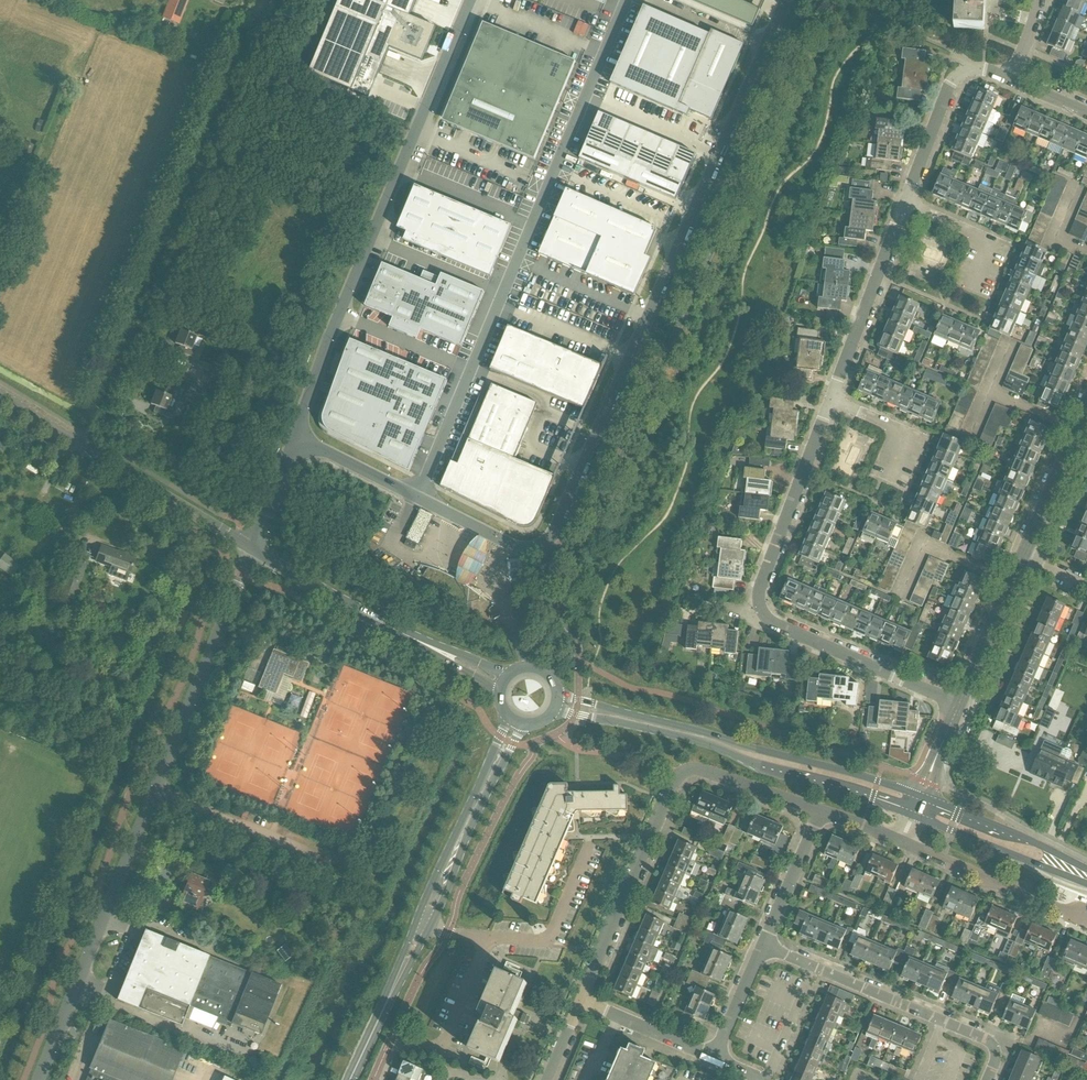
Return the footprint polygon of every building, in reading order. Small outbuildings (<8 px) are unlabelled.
[(163,17),(178,23),(188,0),(170,0),(163,17)] [(372,0),(340,0),(310,73),(369,98),(390,47),(417,59),(431,25),(409,16),(372,0)] [(409,16),(412,9),(416,0),(372,0),(409,16)] [(753,26),(760,9),(739,0),(691,0),(753,26)] [(956,8),(955,27),(985,29),(986,0),(956,0),(956,8)] [(1079,0),(1067,0),(1064,8),(1081,15),(1086,3),(1079,0)] [(709,35),(644,6),(611,83),(688,117),(690,111),(712,120),(745,44),(711,30),(709,35)] [(1081,15),(1064,8),(1058,20),(1075,27),(1081,15)] [(922,27),(923,17),(914,16),(913,26),(922,27)] [(1075,27),(1058,20),(1053,32),(1070,39),(1075,27)] [(534,159),(575,61),(483,23),(442,121),(534,159)] [(1048,45),(1053,47),(1065,52),(1070,39),(1053,32),(1048,45)] [(926,51),(924,51),(904,48),(902,59),(906,59),(904,74),(928,77),(930,62),(925,61),(926,51)] [(902,88),(898,88),(897,99),(918,101),(919,91),(926,92),(928,77),(904,74),(902,88)] [(998,97),(979,89),(974,101),(993,110),(998,97)] [(993,110),(974,101),(968,114),(988,122),(993,110)] [(1006,115),(1009,116),(1009,117),(1014,119),(1019,106),(1011,102),(1006,115)] [(1026,133),(1035,113),(1022,107),(1013,127),(1026,133)] [(599,113),(580,159),(616,174),(676,200),(696,154),(599,113)] [(1035,113),(1026,133),(1038,138),(1047,118),(1035,113)] [(988,122),(968,114),(963,125),(982,134),(988,122)] [(1014,119),(1009,117),(1005,124),(1010,126),(1014,119)] [(877,118),(876,129),(879,129),(877,144),(902,147),(904,132),(899,131),(901,121),(898,121),(877,118)] [(1038,138),(1050,143),(1050,144),(1059,124),(1047,118),(1038,138)] [(36,131),(36,132),(38,133),(39,133),(40,133),(41,131),(42,132),(45,122),(38,120),(35,129),(35,130),(36,131)] [(1059,124),(1050,144),(1047,150),(1059,155),(1062,149),(1071,129),(1059,124)] [(982,134),(963,125),(958,137),(977,146),(982,134)] [(1071,129),(1062,149),(1075,154),(1083,134),(1071,129)] [(998,141),(1003,143),(1006,136),(1001,133),(998,141)] [(1075,154),(1086,159),(1086,136),(1083,134),(1075,154)] [(955,151),(968,157),(972,158),(977,146),(958,137),(952,150),(955,151)] [(24,141),(20,153),(31,157),(35,146),(24,141)] [(1003,143),(998,141),(995,149),(1000,151),(1003,143)] [(867,157),(866,170),(876,171),(876,169),(891,171),(893,161),(900,162),(902,147),(877,144),(876,158),(872,158),(867,157)] [(952,159),(964,164),(968,157),(955,151),(952,159)] [(1013,164),(1015,159),(1007,155),(1005,161),(1013,164)] [(991,158),(987,166),(992,168),(996,160),(991,158)] [(1001,172),(1004,164),(999,162),(996,170),(1001,172)] [(973,168),(981,172),(983,167),(975,163),(973,168)] [(1004,164),(1001,172),(1006,174),(1009,166),(1004,164)] [(1013,177),(1016,168),(1010,166),(1007,175),(1013,177)] [(1037,175),(1039,169),(1031,166),(1029,171),(1037,175)] [(1059,167),(1057,172),(1065,176),(1067,171),(1059,167)] [(951,171),(944,168),(933,194),(945,200),(954,179),(954,180),(958,172),(952,169),(951,171)] [(1039,169),(1037,175),(1044,178),(1046,172),(1039,169)] [(1067,171),(1065,176),(1073,179),(1075,174),(1067,171)] [(1025,182),(1028,174),(1023,172),(1020,180),(1025,182)] [(1028,174),(1025,182),(1030,184),(1033,176),(1028,174)] [(1068,181),(1056,176),(1053,182),(1065,187),(1068,181)] [(954,180),(954,179),(945,200),(957,205),(966,185),(954,180)] [(851,188),(847,213),(875,217),(877,202),(873,202),(874,191),(869,191),(870,182),(853,180),(852,189),(851,188)] [(1050,189),(1063,194),(1065,187),(1053,182),(1050,189)] [(416,185),(398,228),(473,259),(469,268),(491,276),(512,226),(416,185)] [(966,185),(957,205),(969,210),(978,190),(966,185)] [(978,190),(969,210),(982,216),(993,190),(980,185),(978,190)] [(567,189),(539,254),(635,295),(651,259),(645,256),(657,229),(567,189)] [(1048,195),(1060,200),(1063,194),(1050,189),(1048,195)] [(1005,196),(993,190),(982,216),(994,221),(1005,196)] [(1045,201),(1057,206),(1060,200),(1048,195),(1045,201)] [(1017,201),(1005,196),(994,221),(1006,226),(1015,206),(1014,206),(1017,201)] [(1043,206),(1055,212),(1057,206),(1045,201),(1043,206)] [(1028,211),(1015,206),(1006,226),(1019,232),(1023,222),(1029,224),(1033,214),(1028,211)] [(1040,212),(1052,218),(1055,212),(1043,206),(1040,212)] [(1086,219),(1086,212),(1080,209),(1078,215),(1086,219)] [(1037,219),(1050,224),(1052,218),(1040,212),(1037,219)] [(839,238),(839,244),(843,245),(857,247),(858,240),(865,241),(866,231),(873,232),(875,217),(847,213),(847,214),(851,214),(849,228),(846,228),(844,238),(844,239),(839,238)] [(1078,215),(1075,221),(1086,226),(1086,225),(1086,219),(1078,215)] [(1035,225),(1047,230),(1050,224),(1037,219),(1035,225)] [(1086,226),(1075,221),(1072,228),(1084,232),(1086,227),(1086,226)] [(1032,231),(1044,236),(1047,230),(1035,225),(1032,231)] [(1072,228),(1069,234),(1081,239),(1084,232),(1072,228)] [(1030,237),(1042,242),(1044,236),(1032,231),(1030,237)] [(1027,243),(1039,248),(1042,242),(1030,237),(1027,243)] [(1039,248),(1027,243),(1021,256),(1041,264),(1047,251),(1039,248)] [(825,247),(821,283),(848,286),(850,272),(843,271),(845,261),(843,260),(844,250),(825,247)] [(1071,255),(1064,252),(1057,269),(1064,272),(1071,255)] [(1036,276),(1040,278),(1045,266),(1041,264),(1021,256),(1016,268),(1036,276)] [(1081,259),(1074,256),(1068,269),(1076,272),(1081,259)] [(420,329),(461,346),(484,291),(442,274),(440,278),(424,271),(421,279),(383,263),(365,306),(393,318),(389,327),(416,338),(420,329)] [(1016,268),(1011,280),(1031,289),(1035,290),(1040,278),(1036,276),(1016,268)] [(1052,284),(1058,286),(1061,278),(1056,276),(1052,284)] [(1031,289),(1011,280),(1006,292),(1025,300),(1031,289)] [(823,298),(819,297),(818,308),(839,311),(840,300),(846,301),(848,287),(825,283),(823,298)] [(1058,286),(1052,284),(1049,291),(1054,293),(1058,286)] [(1025,300),(1006,292),(1000,304),(1020,312),(1025,300)] [(1066,296),(1058,293),(1056,298),(1063,301),(1066,296)] [(920,305),(900,296),(894,310),(914,318),(920,305)] [(1082,303),(1076,315),(1086,320),(1086,306),(1082,303)] [(1020,312),(1000,304),(995,316),(1015,325),(1020,312)] [(914,318),(894,310),(889,321),(909,330),(914,318)] [(947,340),(956,321),(943,315),(935,335),(947,340)] [(1076,315),(1071,327),(1086,334),(1086,320),(1076,315)] [(991,329),(1003,334),(1010,337),(1015,325),(995,316),(990,328),(991,329)] [(938,319),(933,317),(930,325),(935,327),(938,319)] [(1055,320),(1047,317),(1045,322),(1053,326),(1055,320)] [(909,330),(889,321),(884,334),(903,342),(909,330)] [(959,346),(968,326),(956,321),(947,340),(959,346)] [(927,332),(932,334),(935,327),(930,325),(927,332)] [(1032,332),(1037,334),(1040,327),(1035,325),(1032,332)] [(490,369),(585,409),(603,365),(508,326),(490,369)] [(972,351),(981,331),(968,326),(959,346),(972,351)] [(1071,327),(1066,339),(1086,348),(1086,344),(1086,334),(1071,327)] [(798,328),(796,339),(800,339),(798,354),(822,356),(824,342),(817,341),(819,331),(798,328)] [(175,343),(180,345),(178,351),(192,357),(196,347),(193,346),(197,336),(180,329),(175,343)] [(1003,334),(991,329),(988,336),(1000,341),(1003,334)] [(878,346),(881,347),(894,353),(898,355),(898,354),(903,342),(884,334),(878,346)] [(985,341),(997,347),(1000,341),(988,336),(985,341)] [(1037,341),(1045,345),(1047,340),(1039,337),(1037,341)] [(408,471),(447,380),(351,339),(324,412),(323,415),(323,418),(323,421),(324,424),(326,427),(328,429),(329,431),(408,471)] [(1086,348),(1066,339),(1060,352),(1080,361),(1086,348)] [(985,342),(980,340),(976,349),(981,351),(983,347),(985,342)] [(985,341),(985,342),(983,347),(995,352),(997,347),(985,341)] [(1045,345),(1037,341),(1035,346),(1043,350),(1045,345)] [(919,349),(924,351),(927,344),(922,342),(919,349)] [(1033,350),(1022,345),(1019,351),(1031,356),(1033,350)] [(881,347),(878,355),(890,360),(894,353),(881,347)] [(983,347),(981,351),(980,353),(992,359),(995,352),(983,347)] [(924,351),(919,349),(915,358),(921,360),(924,351)] [(1016,357),(1028,362),(1031,356),(1019,351),(1016,357)] [(1080,361),(1060,352),(1055,364),(1075,372),(1080,361)] [(895,362),(898,355),(894,353),(890,360),(895,362)] [(977,360),(989,365),(992,359),(980,353),(977,360)] [(793,367),(792,378),(812,380),(814,370),(821,371),(822,356),(798,354),(797,363),(796,368),(793,367)] [(1014,363),(1025,368),(1028,362),(1016,357),(1014,363)] [(921,365),(930,368),(932,363),(924,359),(921,365)] [(1034,369),(1037,361),(1032,359),(1029,367),(1034,369)] [(974,366),(987,371),(989,365),(977,360),(974,366)] [(915,365),(906,361),(904,366),(913,369),(915,365)] [(1011,369),(1023,374),(1025,368),(1014,363),(1011,369)] [(1075,372),(1055,364),(1050,376),(1070,384),(1075,372)] [(867,371),(867,372),(859,390),(872,396),(881,376),(880,376),(882,371),(869,366),(867,371)] [(941,366),(939,371),(946,375),(949,369),(941,366)] [(972,372),(984,377),(987,371),(974,366),(972,372)] [(949,369),(946,375),(954,378),(956,373),(949,369)] [(1008,375),(1020,381),(1020,380),(1027,384),(1030,378),(1022,375),(1023,374),(1011,369),(1008,375)] [(935,383),(939,375),(928,370),(925,378),(935,383)] [(969,378),(981,383),(984,377),(972,372),(969,378)] [(939,375),(935,383),(943,386),(946,378),(939,375)] [(1008,375),(1006,381),(1018,387),(1020,381),(1008,375)] [(881,376),(872,396),(884,401),(893,381),(881,376)] [(1070,384),(1050,376),(1045,388),(1064,397),(1070,384)] [(967,384),(979,389),(981,383),(969,378),(967,384)] [(1020,380),(1020,381),(1018,387),(1015,392),(1022,396),(1027,384),(1020,380)] [(893,381),(884,401),(896,406),(905,387),(893,381)] [(1006,381),(1003,387),(1015,392),(1018,387),(1006,381)] [(515,459),(538,404),(492,384),(458,465),(451,462),(441,487),(519,526),(523,527),(525,527),(528,527),(530,526),(532,525),(534,524),(535,522),(536,520),(555,476),(515,459)] [(978,391),(965,386),(962,393),(975,399),(978,391)] [(905,387),(896,406),(908,411),(917,392),(905,387)] [(1045,408),(1049,407),(1047,404),(1059,409),(1064,397),(1045,388),(1037,405),(1044,408),(1045,408)] [(156,390),(150,404),(156,406),(153,412),(168,417),(171,419),(179,399),(173,397),(156,390)] [(917,392),(908,411),(920,417),(929,397),(917,392)] [(960,399),(972,404),(975,399),(962,393),(960,399)] [(933,422),(941,403),(929,397),(920,417),(933,422)] [(770,409),(768,423),(772,423),(796,426),(798,411),(791,411),(792,400),(772,398),(770,409)] [(957,405),(970,410),(972,404),(960,399),(957,405)] [(996,404),(993,410),(1005,416),(1008,409),(996,404)] [(955,411),(967,416),(970,410),(957,405),(955,411)] [(1008,409),(1005,416),(1002,421),(1002,422),(1010,425),(1015,412),(1008,409)] [(993,410),(991,416),(1002,421),(1005,416),(993,410)] [(952,417),(964,422),(967,416),(955,411),(952,417)] [(1030,421),(1025,434),(1044,443),(1050,429),(1042,426),(1044,421),(1035,417),(1035,418),(1029,415),(1028,421),(1030,421)] [(988,423),(1000,428),(1000,426),(1008,430),(1010,425),(1002,422),(1002,421),(991,416),(988,423)] [(949,423),(962,428),(964,422),(952,417),(949,423)] [(766,437),(765,448),(787,450),(788,441),(794,442),(796,426),(772,423),(770,438),(766,437)] [(947,429),(959,434),(962,428),(949,423),(947,429)] [(983,434),(994,439),(1000,428),(988,423),(983,434)] [(959,434),(947,429),(945,434),(957,440),(959,434)] [(957,440),(945,434),(944,434),(938,448),(958,457),(964,443),(957,440)] [(980,441),(992,446),(994,439),(983,434),(980,441)] [(1018,440),(1016,444),(1020,445),(1039,455),(1044,443),(1025,434),(1022,442),(1018,440)] [(999,437),(995,445),(1000,447),(1004,439),(999,437)] [(978,446),(989,451),(992,446),(980,441),(978,446)] [(1020,445),(1014,459),(1034,468),(1039,455),(1020,445)] [(958,457),(938,448),(933,460),(953,469),(958,457)] [(974,464),(979,466),(983,458),(978,455),(974,464)] [(985,460),(993,464),(996,458),(988,455),(985,460)] [(751,458),(750,465),(770,468),(771,461),(751,458)] [(1014,459),(1009,471),(1029,479),(1034,468),(1014,459)] [(953,469),(933,460),(928,473),(947,481),(953,469)] [(993,464),(985,460),(983,465),(991,468),(993,464)] [(744,478),(742,493),(746,493),(770,496),(772,481),(765,480),(766,470),(745,468),(744,478)] [(1009,471),(1003,483),(1023,492),(1029,479),(1009,471)] [(947,481),(928,473),(923,485),(942,493),(947,481)] [(975,485),(983,488),(985,482),(977,479),(975,485)] [(1003,483),(998,495),(1018,504),(1023,492),(1003,483)] [(942,493),(923,485),(917,496),(937,505),(942,493)] [(740,507),(739,518),(760,520),(761,510),(768,511),(770,496),(746,493),(742,493),(740,507)] [(846,502),(827,493),(821,506),(841,515),(846,502)] [(998,495),(993,507),(1013,516),(1018,504),(998,495)] [(937,505),(917,496),(912,509),(932,518),(937,505)] [(954,512),(959,514),(962,506),(957,504),(954,512)] [(964,509),(972,512),(974,507),(966,504),(964,509)] [(841,515),(821,506),(816,518),(835,527),(841,515)] [(993,507),(988,519),(1008,528),(1013,516),(993,507)] [(908,521),(919,526),(927,529),(932,518),(912,509),(907,521),(908,521)] [(407,539),(417,544),(419,545),(434,516),(421,510),(407,539)] [(959,514),(954,512),(951,520),(955,522),(959,514)] [(856,521),(861,524),(865,515),(860,513),(856,521)] [(864,533),(861,540),(873,545),(876,538),(885,519),(872,513),(864,533)] [(835,527),(816,518),(811,530),(830,538),(835,527)] [(885,519),(876,538),(889,544),(888,546),(895,549),(898,541),(904,527),(898,525),(898,524),(885,519)] [(988,519),(983,531),(1002,540),(1008,528),(988,519)] [(861,524),(856,521),(853,529),(858,531),(861,524)] [(919,526),(908,521),(905,528),(916,533),(919,526)] [(1080,523),(1075,535),(1086,540),(1086,526),(1080,523)] [(953,527),(947,524),(944,531),(951,533),(953,527)] [(902,534),(914,539),(916,533),(905,528),(902,534)] [(974,536),(972,541),(975,542),(997,552),(1002,540),(983,531),(976,528),(973,534),(974,536)] [(830,538),(811,530),(805,542),(825,551),(830,538)] [(944,531),(943,535),(940,541),(946,544),(951,533),(944,531)] [(935,532),(935,533),(933,538),(940,541),(943,535),(935,532)] [(962,536),(955,533),(949,546),(957,549),(962,536)] [(900,540),(911,544),(914,539),(902,534),(900,540)] [(1070,547),(1086,555),(1086,540),(1075,535),(1070,547)] [(719,537),(718,548),(721,549),(719,563),(743,566),(745,551),(738,550),(739,540),(719,537)] [(846,545),(851,547),(854,540),(849,537),(846,545)] [(407,539),(405,545),(415,550),(417,544),(407,539)] [(490,544),(479,539),(475,542),(469,547),(465,554),(461,561),(461,562),(459,568),(457,575),(457,583),(466,588),(471,584),(475,580),(479,575),(481,572),(483,569),(486,561),(489,551),(490,544)] [(897,546),(908,551),(911,544),(900,540),(897,546)] [(800,555),(803,556),(815,562),(819,564),(820,563),(819,563),(825,551),(805,542),(800,555)] [(977,544),(972,555),(992,564),(997,552),(975,542),(975,543),(977,544)] [(851,547),(846,545),(842,553),(847,555),(851,547)] [(101,546),(96,561),(114,568),(111,576),(126,581),(128,573),(130,573),(136,558),(101,546)] [(894,552),(906,557),(908,551),(897,546),(894,552)] [(79,550),(69,576),(62,595),(74,600),(91,555),(79,550)] [(892,558),(903,563),(906,557),(894,552),(892,558)] [(803,556),(799,564),(811,569),(815,562),(803,556)] [(930,557),(927,564),(938,570),(942,562),(930,557)] [(889,564),(901,569),(903,563),(892,558),(889,564)] [(418,571),(405,562),(404,563),(469,606),(469,602),(480,598),(481,595),(472,588),(468,585),(469,585),(451,574),(451,575),(442,571),(437,569),(432,568),(422,565),(418,571)] [(816,571),(819,564),(815,562),(811,569),(816,571)] [(840,572),(843,564),(838,562),(835,570),(840,572)] [(942,562),(938,570),(936,575),(944,578),(950,565),(942,562)] [(714,577),(713,587),(715,588),(714,596),(729,598),(730,590),(733,590),(735,580),(741,581),(743,566),(719,563),(718,577),(714,577)] [(886,570),(898,575),(901,569),(889,564),(886,570)] [(938,570),(927,564),(924,570),(936,576),(936,575),(938,570)] [(834,578),(836,573),(828,569),(825,575),(834,578)] [(858,579),(862,571),(856,569),(853,577),(858,579)] [(884,576),(895,581),(898,575),(886,570),(884,576)] [(936,576),(924,570),(921,577),(933,582),(934,579),(936,576)] [(985,581),(965,572),(959,586),(979,594),(985,581)] [(836,573),(834,578),(842,582),(844,576),(836,573)] [(936,575),(936,576),(934,579),(942,583),(944,578),(936,575)] [(895,581),(884,576),(881,582),(893,587),(895,581)] [(918,583),(930,588),(933,582),(921,577),(918,583)] [(789,579),(781,599),(793,604),(802,584),(789,579)] [(860,583),(852,580),(850,585),(858,589),(858,588),(858,589),(860,583)] [(879,588),(890,593),(893,587),(881,582),(879,588)] [(858,589),(858,588),(858,589),(866,592),(868,587),(860,583),(858,589)] [(916,589),(928,594),(930,588),(918,583),(916,589)] [(813,589),(802,584),(793,604),(805,609),(814,590),(813,589)] [(818,615),(826,595),(828,591),(815,586),(813,589),(814,590),(805,609),(818,615)] [(954,597),(974,606),(979,594),(959,586),(954,597)] [(935,597),(939,590),(934,587),(930,595),(935,597)] [(913,595),(925,600),(928,594),(916,589),(913,595)] [(877,590),(874,595),(882,599),(884,594),(877,590)] [(890,602),(892,597),(884,594),(882,599),(890,602)] [(830,620),(839,600),(826,595),(818,615),(830,620)] [(910,601),(922,607),(925,600),(913,595),(910,601)] [(949,609),(969,618),(974,606),(954,597),(949,609)] [(1066,606),(1048,598),(1043,610),(1061,618),(1066,606)] [(842,625),(850,606),(839,600),(830,620),(842,625)] [(901,601),(899,606),(907,610),(909,604),(901,601)] [(914,613),(916,608),(909,604),(907,610),(914,613)] [(923,612),(928,614),(931,606),(926,604),(923,612)] [(854,631),(863,611),(850,606),(842,625),(854,631)] [(944,621),(963,630),(969,618),(949,609),(944,621)] [(1061,618),(1043,610),(1037,622),(1056,630),(1061,618)] [(866,636),(875,616),(863,611),(854,631),(866,636)] [(1072,623),(1074,624),(1079,626),(1084,613),(1078,611),(1072,623)] [(928,614),(923,612),(920,619),(925,622),(928,614)] [(879,641),(887,622),(875,616),(866,636),(879,641)] [(939,633),(958,642),(963,630),(944,621),(939,633)] [(697,646),(711,648),(714,624),(699,622),(698,627),(688,626),(686,649),(697,650),(697,646)] [(890,646),(899,627),(887,622),(879,641),(890,646)] [(1056,630),(1037,622),(1032,634),(1051,642),(1056,630)] [(736,654),(739,632),(728,630),(729,625),(714,624),(711,648),(725,649),(725,653),(736,654)] [(1079,626),(1074,624),(1069,636),(1073,638),(1079,626)] [(1084,640),(1085,636),(1086,637),(1086,626),(1083,624),(1077,637),(1084,640)] [(911,632),(899,627),(890,646),(903,652),(905,647),(910,635),(911,632)] [(912,631),(911,632),(910,635),(918,639),(920,634),(912,631)] [(933,646),(953,654),(958,642),(939,633),(933,646)] [(1051,642),(1032,634),(1027,646),(1045,654),(1051,642)] [(905,647),(913,651),(918,639),(910,635),(905,647)] [(1073,638),(1069,636),(1064,648),(1068,650),(1073,638)] [(257,644),(253,654),(253,655),(260,658),(264,646),(257,644)] [(274,650),(258,687),(275,694),(282,675),(300,682),(308,664),(290,657),(292,651),(278,646),(276,651),(274,650)] [(928,657),(948,666),(953,654),(933,646),(928,657)] [(1045,654),(1027,646),(1022,658),(1040,666),(1045,654)] [(1068,650),(1064,648),(1058,660),(1063,662),(1068,650)] [(760,656),(750,655),(748,675),(758,676),(758,673),(773,674),(775,650),(760,649),(760,656)] [(773,674),(787,676),(786,680),(797,681),(799,660),(789,659),(790,652),(775,650),(773,674)] [(1040,666),(1022,658),(1016,671),(1035,678),(1040,666)] [(1063,662),(1058,660),(1053,672),(1058,674),(1063,662)] [(1035,678),(1016,671),(1011,682),(1029,690),(1035,678)] [(1058,674),(1053,672),(1048,684),(1052,686),(1058,674)] [(809,681),(807,701),(818,702),(817,705),(832,707),(832,700),(835,677),(820,675),(819,682),(809,681)] [(835,677),(832,700),(847,702),(846,706),(857,707),(859,686),(849,685),(850,678),(835,677)] [(240,690),(251,694),(255,686),(244,682),(240,690)] [(1029,690),(1011,682),(1006,695),(1024,703),(1029,690)] [(1052,686),(1048,684),(1043,696),(1047,698),(1052,686)] [(1024,703),(1006,695),(1000,707),(1023,717),(1019,715),(1024,703)] [(1047,698),(1043,696),(1037,708),(1042,710),(1047,698)] [(870,707),(867,727),(878,729),(892,730),(893,727),(895,703),(881,701),(880,708),(870,707)] [(893,727),(892,730),(907,732),(917,733),(920,712),(910,711),(910,704),(895,703),(893,727)] [(995,720),(1004,724),(1002,730),(1017,737),(1020,730),(1018,729),(1023,717),(1000,707),(995,720)] [(1047,707),(1039,725),(1048,728),(1055,711),(1047,707)] [(1042,710),(1037,708),(1033,717),(1038,719),(1042,710)] [(999,736),(996,743),(1012,750),(1015,743),(999,736)] [(1031,765),(1029,769),(1031,772),(1030,773),(1048,781),(1060,755),(1063,749),(1044,741),(1041,749),(1034,764),(1031,765)] [(1078,763),(1085,766),(1086,761),(1086,748),(1085,747),(1078,763)] [(1060,755),(1048,781),(1050,782),(1051,785),(1055,786),(1057,785),(1061,787),(1064,779),(1071,782),(1078,765),(1069,761),(1072,753),(1071,750),(1066,748),(1063,749),(1060,755)] [(908,754),(904,762),(910,764),(913,756),(908,754)] [(614,792),(568,793),(568,785),(552,785),(551,785),(550,786),(549,786),(549,787),(540,809),(539,809),(535,809),(534,810),(533,810),(533,811),(533,812),(534,822),(521,853),(516,853),(515,853),(515,854),(514,854),(514,855),(515,866),(512,875),(511,875),(507,875),(506,875),(505,875),(505,876),(505,877),(506,887),(503,894),(504,895),(505,894),(504,894),(505,891),(514,895),(512,900),(521,904),(523,899),(537,905),(575,816),(580,816),(580,812),(628,811),(627,795),(621,795),(620,786),(614,786),(614,792)] [(695,804),(692,812),(703,816),(710,820),(713,814),(719,799),(705,792),(699,805),(695,804)] [(713,814),(710,820),(725,826),(728,820),(734,805),(719,799),(713,814)] [(757,815),(748,834),(762,840),(771,821),(757,815)] [(776,846),(785,827),(771,821),(762,840),(776,846)] [(736,828),(730,825),(722,844),(728,847),(730,843),(736,829),(736,828)] [(682,835),(701,843),(704,836),(686,828),(682,835)] [(738,847),(744,833),(736,829),(730,843),(738,847)] [(824,855),(833,859),(829,868),(834,871),(838,861),(837,861),(846,841),(832,835),(824,855)] [(697,849),(679,841),(673,854),(691,861),(691,860),(697,849)] [(837,861),(838,861),(851,867),(860,847),(846,841),(837,861)] [(709,855),(721,861),(725,853),(712,848),(709,855)] [(668,865),(686,873),(685,875),(691,877),(697,863),(691,860),(691,861),(673,854),(668,865)] [(865,874),(870,876),(871,874),(878,877),(886,859),(879,856),(878,858),(873,855),(865,874)] [(769,862),(755,856),(752,864),(766,870),(769,862)] [(878,877),(885,880),(884,882),(890,885),(898,866),(892,863),(893,862),(886,859),(878,877)] [(740,863),(737,869),(746,873),(740,886),(760,895),(766,882),(764,881),(767,877),(757,872),(758,871),(740,863)] [(686,873),(668,865),(663,877),(681,885),(685,875),(686,873)] [(717,871),(709,868),(707,874),(715,877),(717,871)] [(912,870),(905,886),(918,892),(925,876),(912,870)] [(205,881),(191,875),(180,902),(197,909),(204,891),(214,895),(221,878),(208,872),(205,881)] [(856,873),(852,882),(850,887),(856,890),(863,876),(856,873)] [(812,882),(826,888),(829,881),(815,875),(812,882)] [(932,898),(939,882),(925,876),(918,892),(932,898)] [(681,885),(663,877),(658,890),(675,897),(681,885)] [(699,885),(706,888),(709,882),(701,879),(699,885)] [(852,882),(845,879),(838,893),(846,897),(850,887),(852,882)] [(808,892),(826,899),(826,898),(829,899),(831,894),(811,885),(808,892)] [(725,894),(723,900),(723,901),(741,909),(744,902),(754,907),(760,895),(740,886),(737,893),(728,889),(725,894)] [(951,887),(943,907),(956,913),(965,893),(951,887)] [(895,890),(889,888),(883,901),(889,904),(893,896),(895,890)] [(652,902),(670,910),(675,897),(658,890),(652,902)] [(703,894),(695,892),(693,897),(701,900),(703,894)] [(970,919),(979,899),(965,893),(956,913),(970,919)] [(831,894),(829,899),(841,904),(844,899),(831,894)] [(893,896),(889,904),(885,913),(893,916),(900,899),(893,896)] [(844,899),(841,904),(856,910),(858,905),(844,899)] [(723,900),(720,907),(729,911),(724,923),(724,924),(743,932),(749,919),(739,915),(741,909),(723,901),(723,900)] [(976,925),(970,939),(977,942),(982,931),(988,929),(996,932),(997,929),(1005,911),(999,908),(998,909),(992,907),(989,915),(982,912),(976,926),(976,925)] [(880,921),(882,915),(870,910),(867,916),(880,921)] [(933,913),(926,910),(918,927),(925,930),(932,915),(933,913)] [(800,911),(794,924),(802,927),(800,934),(812,939),(820,920),(800,911)] [(996,932),(995,933),(1007,939),(1017,918),(1012,915),(1012,914),(1005,911),(997,929),(996,932)] [(692,918),(680,913),(677,920),(689,925),(692,918)] [(665,922),(647,915),(641,928),(659,936),(665,922)] [(882,915),(880,921),(892,926),(894,920),(882,915)] [(938,918),(932,915),(925,930),(931,933),(938,918)] [(674,927),(686,933),(689,925),(677,920),(674,927)] [(820,920),(812,939),(825,944),(833,925),(820,920)] [(894,920),(892,926),(912,934),(915,929),(894,920)] [(710,932),(707,938),(725,947),(728,940),(738,945),(743,932),(724,924),(724,923),(719,921),(714,934),(710,932)] [(1024,943),(1029,945),(1030,944),(1037,947),(1045,928),(1038,925),(1037,926),(1032,924),(1024,943)] [(833,925),(825,944),(838,950),(842,939),(848,942),(854,930),(847,927),(846,930),(833,925)] [(659,936),(641,928),(636,941),(653,948),(654,947),(659,936)] [(854,930),(848,942),(855,945),(850,955),(863,960),(871,941),(866,939),(866,931),(858,928),(857,932),(854,930)] [(1037,947),(1044,950),(1043,951),(1049,954),(1049,952),(1050,952),(1057,935),(1051,932),(1052,931),(1045,928),(1037,947)] [(965,929),(958,944),(966,947),(972,932),(965,929)] [(145,930),(117,999),(181,1025),(184,1018),(189,1006),(217,1017),(260,1035),(281,985),(259,976),(262,969),(254,966),(251,973),(145,930)] [(931,942),(933,937),(921,932),(918,937),(931,942)] [(933,937),(931,942),(942,947),(945,942),(933,937)] [(707,938),(704,945),(713,949),(707,962),(726,971),(732,957),(722,953),(725,947),(707,938)] [(1008,939),(1002,953),(1009,956),(1014,942),(1008,939)] [(1053,963),(1050,970),(1057,973),(1060,966),(1061,964),(1073,970),(1076,965),(1075,964),(1083,946),(1078,944),(1079,942),(1073,940),(1072,941),(1070,940),(1066,950),(1060,947),(1054,960),(1053,963)] [(631,953),(648,960),(654,962),(660,950),(654,947),(653,948),(636,941),(631,953)] [(871,941),(863,960),(875,966),(883,946),(871,941)] [(945,942),(942,947),(957,953),(959,948),(945,942)] [(1021,945),(1014,942),(1009,956),(1015,959),(1021,945)] [(1075,964),(1076,965),(1086,970),(1086,946),(1085,945),(1085,947),(1083,946),(1075,964)] [(883,946),(875,966),(888,971),(893,961),(899,964),(905,952),(898,949),(897,952),(883,946)] [(905,952),(899,964),(905,966),(901,976),(914,982),(922,962),(912,958),(916,951),(907,947),(905,952)] [(664,958),(674,963),(676,957),(666,952),(664,958)] [(648,960),(631,953),(625,965),(643,973),(648,960)] [(982,964),(984,958),(973,954),(971,959),(982,964)] [(1047,956),(1038,977),(1045,981),(1050,970),(1053,963),(1054,960),(1047,956)] [(984,958),(982,964),(994,969),(996,963),(984,958)] [(693,970),(690,977),(708,985),(710,978),(721,983),(726,971),(707,962),(701,974),(693,970)] [(922,962),(914,982),(926,987),(934,967),(922,962)] [(934,967),(926,987),(939,992),(943,982),(950,985),(955,973),(949,970),(950,969),(937,963),(935,968),(934,967)] [(996,963),(994,969),(1007,974),(1010,969),(996,963)] [(643,973),(625,965),(620,977),(638,985),(643,973)] [(661,971),(669,975),(672,970),(663,966),(661,971)] [(1031,985),(1033,979),(1016,972),(1013,977),(1031,985)] [(474,1012),(488,1017),(473,1052),(497,1062),(516,1019),(511,1017),(525,983),(501,973),(486,1007),(478,1003),(474,1012)] [(955,973),(950,985),(956,987),(951,998),(965,1003),(973,984),(960,978),(961,975),(955,973)] [(638,985),(620,977),(614,990),(632,997),(638,985)] [(690,977),(687,982),(696,986),(690,1000),(710,1008),(716,995),(705,990),(708,985),(690,977)] [(656,984),(664,988),(667,982),(658,978),(656,984)] [(1033,979),(1031,985),(1045,990),(1047,985),(1033,979)] [(985,989),(976,1008),(980,1010),(990,1014),(991,1010),(994,1003),(1000,1006),(1005,994),(1009,986),(1003,983),(1001,989),(987,983),(985,989)] [(973,984),(965,1003),(976,1008),(985,989),(973,984)] [(828,995),(822,1009),(823,1010),(840,1016),(843,1017),(845,1012),(848,1013),(852,1006),(850,1005),(855,995),(840,989),(835,999),(828,995)] [(647,1004),(648,1004),(655,1007),(660,994),(653,991),(647,1004)] [(1005,994),(1000,1006),(1006,1009),(1002,1019),(1014,1024),(1021,1010),(1023,1005),(1025,999),(1012,994),(1011,996),(1005,994)] [(675,1010),(673,1014),(691,1022),(694,1016),(705,1021),(709,1010),(710,1008),(690,1000),(686,1010),(685,1012),(679,1010),(676,1008),(675,1010)] [(1042,1002),(1039,1010),(1037,1013),(1043,1016),(1048,1004),(1042,1002)] [(1049,1018),(1053,1010),(1054,1007),(1055,1007),(1048,1004),(1043,1016),(1049,1018)] [(1021,1010),(1014,1024),(1028,1030),(1031,1031),(1037,1016),(1033,1015),(1035,1010),(1034,1010),(1023,1005),(1021,1010)] [(1054,1007),(1053,1010),(1049,1018),(1055,1021),(1061,1010),(1055,1007),(1054,1007)] [(822,1010),(817,1021),(835,1029),(837,1030),(840,1025),(837,1023),(840,1016),(823,1010),(822,1009),(822,1010)] [(1061,1010),(1055,1021),(1062,1024),(1067,1012),(1061,1010)] [(1068,1026),(1073,1015),(1067,1012),(1062,1024),(1068,1026)] [(863,1024),(867,1015),(860,1013),(857,1021),(863,1024)] [(866,1036),(873,1039),(869,1047),(874,1049),(879,1038),(886,1021),(874,1016),(866,1036)] [(685,1029),(688,1022),(681,1019),(678,1026),(685,1029)] [(184,1050),(109,1020),(90,1069),(91,1069),(86,1079),(172,1079),(184,1050)] [(817,1021),(811,1034),(829,1041),(832,1043),(834,1037),(832,1036),(835,1029),(817,1021)] [(890,1043),(897,1026),(886,1021),(879,1038),(890,1043)] [(896,1049),(897,1049),(894,1055),(899,1057),(903,1048),(902,1047),(909,1031),(897,1026),(890,1043),(897,1046),(896,1049)] [(902,1047),(903,1048),(914,1052),(921,1036),(909,1031),(902,1047)] [(811,1034),(806,1046),(824,1054),(827,1055),(829,1050),(826,1049),(829,1041),(811,1034)] [(1040,1052),(1045,1041),(1039,1038),(1034,1050),(1040,1052)] [(1045,1041),(1040,1052),(1046,1055),(1051,1043),(1045,1041)] [(1051,1043),(1046,1055),(1052,1058),(1057,1046),(1051,1043)] [(658,1064),(652,1062),(642,1058),(644,1053),(645,1051),(640,1050),(631,1046),(631,1047),(629,1051),(623,1049),(621,1053),(609,1079),(651,1079),(658,1064)] [(806,1046),(801,1059),(819,1067),(821,1068),(824,1063),(827,1055),(824,1054),(806,1046)] [(1057,1046),(1052,1058),(1058,1061),(1063,1049),(1057,1046)] [(854,1052),(851,1059),(858,1062),(862,1051),(856,1048),(854,1052)] [(1086,1063),(1086,1054),(1074,1048),(1071,1055),(1086,1062),(1086,1063)] [(1063,1049),(1058,1061),(1064,1063),(1070,1051),(1063,1049)] [(1018,1064),(1034,1070),(1033,1071),(1038,1074),(1044,1061),(1038,1059),(1039,1058),(1023,1051),(1018,1064)] [(872,1057),(870,1061),(868,1066),(875,1069),(876,1066),(880,1068),(883,1062),(872,1057)] [(1071,1057),(1068,1064),(1086,1072),(1086,1063),(1086,1062),(1086,1064),(1071,1057)] [(795,1072),(813,1079),(815,1079),(816,1079),(818,1075),(816,1074),(819,1067),(801,1059),(795,1072)] [(841,1061),(837,1069),(846,1073),(849,1065),(845,1063),(841,1061)] [(397,1079),(419,1079),(424,1070),(405,1062),(397,1079)] [(1018,1064),(1013,1076),(1022,1079),(1030,1079),(1033,1071),(1034,1070),(1018,1064)] [(894,1066),(891,1073),(903,1078),(906,1071),(894,1066)] [(1052,1079),(1054,1079),(1055,1079),(1057,1079),(1062,1068),(1057,1066),(1052,1079)] [(792,1079),(815,1079),(813,1079),(795,1072),(792,1079)]
